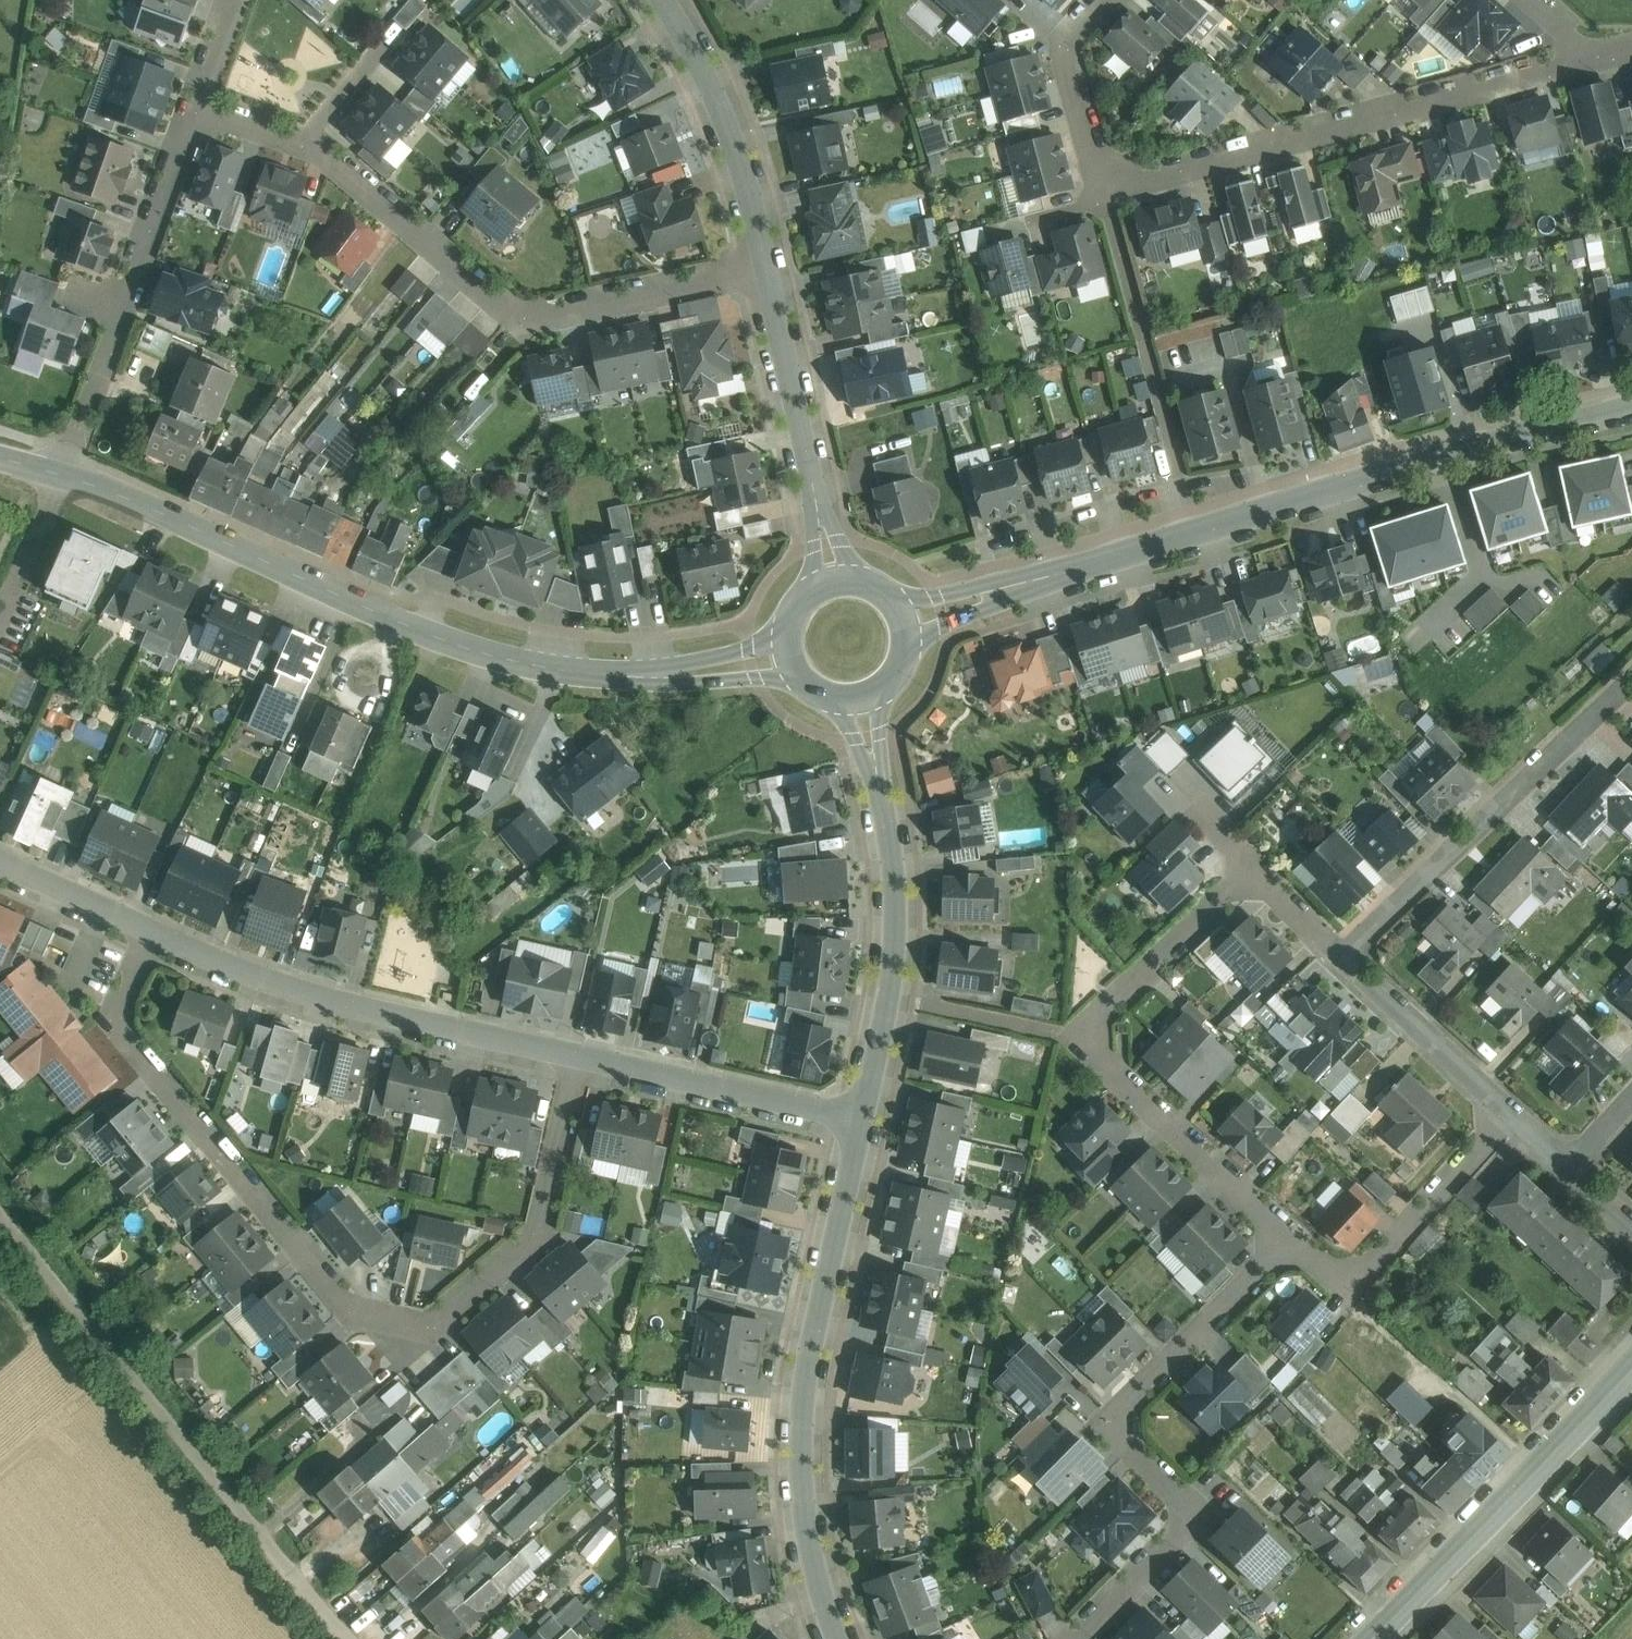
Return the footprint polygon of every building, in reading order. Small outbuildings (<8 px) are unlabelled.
[(134,1),(143,11),(136,31),(157,39),(163,47),(167,43),(181,48),(189,25),(188,25),(192,14),(194,15),(199,1),(196,0),(135,0),(134,1)] [(310,0),(290,0),(319,26),(328,15),(318,7),(310,0)] [(394,19),(407,30),(428,6),(421,0),(410,0),(394,19)] [(527,9),(537,0),(519,0),(527,9)] [(569,35),(579,26),(585,26),(590,21),(591,15),(601,6),(595,0),(537,0),(569,35)] [(1000,0),(939,0),(938,1),(978,37),(1006,6),(1000,0)] [(1194,0),(1153,0),(1167,12),(1190,33),(1189,33),(1191,34),(1209,13),(1208,12),(1194,0)] [(1424,5),(1423,5),(1410,19),(1420,29),(1425,24),(1446,0),(1429,0),(1424,5)] [(1425,24),(1437,35),(1441,30),(1441,29),(1459,8),(1451,0),(1446,0),(1425,24)] [(1441,29),(1441,30),(1467,53),(1480,39),(1494,51),(1518,25),(1490,0),(1467,0),(1459,8),(1441,29)] [(1190,33),(1167,12),(1158,22),(1181,42),(1189,33),(1190,33)] [(1143,26),(1130,14),(1108,39),(1119,49),(1117,52),(1129,63),(1132,60),(1142,69),(1164,46),(1164,45),(1143,26)] [(1158,22),(1152,16),(1143,26),(1164,45),(1164,46),(1171,52),(1181,42),(1158,22)] [(467,58),(430,27),(413,47),(450,78),(467,58)] [(1301,30),(1271,65),(1310,100),(1319,89),(1323,92),(1334,79),(1331,76),(1334,72),(1340,65),(1331,57),(1301,30)] [(142,50),(113,40),(109,53),(123,58),(123,57),(138,62),(142,50)] [(834,42),(796,50),(799,63),(821,58),(821,59),(837,56),(834,42)] [(616,43),(590,59),(597,70),(623,54),(616,43)] [(1372,70),(1343,44),(1331,57),(1340,65),(1334,72),(1355,90),(1372,70)] [(1019,46),(985,55),(988,68),(1022,58),(1019,46)] [(450,78),(413,47),(396,67),(418,85),(433,98),(433,97),(450,78)] [(597,70),(593,72),(607,94),(606,98),(610,99),(616,109),(653,86),(630,49),(623,54),(597,70)] [(1022,58),(988,68),(995,95),(1042,82),(1035,55),(1022,58)] [(138,62),(123,57),(123,58),(113,86),(162,103),(173,75),(138,62)] [(799,63),(778,68),(782,83),(775,84),(778,96),(780,96),(783,111),(826,102),(822,86),(829,85),(826,73),(824,74),(821,59),(821,58),(799,63)] [(1210,77),(1196,65),(1169,95),(1182,107),(1174,115),(1190,129),(1197,121),(1210,132),(1238,102),(1223,89),(1225,87),(1212,76),(1210,77)] [(1042,82),(995,95),(1003,122),(1037,113),(1050,110),(1042,82)] [(1608,84),(1573,93),(1587,144),(1621,134),(1622,134),(1616,111),(1608,84)] [(433,98),(418,85),(409,95),(429,112),(438,101),(433,97),(433,98)] [(113,86),(103,113),(103,114),(117,120),(152,132),(162,103),(113,86)] [(401,105),(379,87),(362,106),(399,137),(415,118),(416,118),(401,105)] [(429,112),(409,95),(401,105),(416,118),(415,118),(420,123),(429,112)] [(1552,118),(1547,100),(1509,111),(1520,149),(1538,144),(1539,146),(1557,142),(1558,141),(1552,118)] [(399,137),(362,106),(345,126),(367,145),(382,157),(383,157),(399,137)] [(1616,111),(1622,134),(1621,134),(1625,149),(1631,147),(1631,115),(1630,107),(1616,111)] [(117,120),(103,114),(103,113),(89,108),(84,122),(113,132),(117,120)] [(852,109),(814,118),(816,130),(836,126),(836,127),(855,123),(852,109)] [(1037,113),(1003,122),(1006,135),(1040,126),(1040,125),(1037,113)] [(636,114),(612,126),(618,138),(642,127),(636,114)] [(1575,153),(1564,115),(1552,118),(1558,141),(1557,142),(1561,156),(1575,153)] [(1470,120),(1470,121),(1451,126),(1450,126),(1449,126),(1451,134),(1447,135),(1448,137),(1458,175),(1459,177),(1497,167),(1486,125),(1474,128),(1472,120),(1470,120)] [(929,153),(950,147),(942,121),(921,127),(929,153)] [(667,126),(626,142),(639,174),(680,158),(667,126)] [(816,130),(793,136),(802,178),(845,169),(836,127),(836,126),(816,130)] [(1040,126),(1006,135),(1010,147),(1044,138),(1040,126)] [(1044,138),(1010,147),(1017,175),(1064,162),(1057,135),(1044,138)] [(1448,137),(1422,144),(1433,182),(1458,175),(1448,137)] [(131,152),(94,139),(76,188),(113,201),(118,189),(123,191),(130,170),(125,168),(131,152)] [(382,157),(367,145),(359,155),(388,180),(397,169),(383,157),(382,157)] [(243,158),(212,146),(193,198),(224,209),(225,209),(232,190),(243,158)] [(492,146),(470,173),(485,185),(499,169),(500,169),(508,160),(492,146)] [(1409,146),(1381,153),(1382,156),(1385,156),(1392,182),(1417,175),(1409,146)] [(1382,156),(1353,164),(1367,213),(1398,204),(1392,182),(1385,156),(1382,156)] [(1064,162),(1017,175),(1024,201),(1025,202),(1042,198),(1071,190),(1064,162)] [(1305,166),(1278,174),(1278,175),(1279,175),(1281,186),(1283,192),(1284,192),(1287,204),(1287,205),(1293,228),(1293,230),(1320,222),(1320,221),(1319,221),(1311,192),(1305,168),(1305,166)] [(307,181),(268,167),(253,208),(255,208),(253,212),(256,218),(269,222),(275,220),(276,216),(292,221),(292,222),(301,197),(307,181)] [(485,185),(465,208),(478,219),(478,225),(485,231),(490,230),(503,241),(515,226),(521,228),(527,222),(524,216),(537,201),(500,169),(499,169),(485,185)] [(1278,175),(1266,178),(1269,189),(1281,186),(1279,175),(1278,175)] [(1253,181),(1226,188),(1233,213),(1241,242),(1242,244),(1268,237),(1253,181)] [(845,182),(811,190),(817,215),(851,208),(845,182)] [(666,184),(635,194),(640,208),(643,208),(668,199),(671,198),(666,184)] [(1324,188),(1311,192),(1319,221),(1320,221),(1332,218),(1324,188)] [(232,190),(225,209),(224,209),(218,226),(231,230),(244,194),(232,190)] [(98,210),(61,197),(55,214),(69,218),(69,217),(92,226),(98,210)] [(317,203),(301,197),(292,222),(292,221),(288,234),(303,240),(317,203)] [(1042,198),(1025,202),(1024,201),(1016,203),(1020,217),(1045,210),(1042,198)] [(671,208),(668,199),(643,208),(646,217),(643,218),(643,221),(641,226),(644,236),(649,238),(654,252),(703,236),(692,201),(671,208)] [(1156,207),(1141,211),(1138,216),(1137,216),(1149,258),(1150,258),(1154,261),(1164,258),(1167,253),(1201,244),(1197,229),(1190,201),(1161,209),(1156,207)] [(851,208),(817,215),(812,223),(818,251),(826,256),(864,247),(855,207),(851,208)] [(1241,242),(1233,213),(1220,216),(1229,246),(1241,242)] [(347,214),(320,250),(348,272),(349,273),(361,257),(376,236),(347,214)] [(92,226),(69,217),(69,218),(63,235),(65,241),(60,256),(98,270),(104,254),(108,255),(113,241),(109,240),(111,232),(92,226)] [(1218,223),(1197,229),(1201,244),(1206,263),(1227,257),(1218,223)] [(1090,225),(1055,234),(1060,252),(1050,255),(1059,287),(1069,284),(1069,285),(1072,284),(1077,287),(1087,284),(1090,279),(1104,275),(1090,225)] [(964,230),(966,249),(988,247),(986,227),(964,230)] [(1018,240),(983,249),(988,265),(985,270),(987,278),(992,281),(996,297),(1030,288),(1031,287),(1023,259),(1018,240)] [(1199,248),(1170,256),(1173,265),(1202,258),(1199,248)] [(1035,255),(1023,259),(1031,287),(1030,288),(1032,297),(1045,293),(1036,259),(1035,255)] [(1050,255),(1036,259),(1045,291),(1059,287),(1050,255)] [(361,257),(349,273),(348,272),(341,282),(355,293),(375,267),(361,257)] [(885,257),(846,266),(849,278),(878,272),(879,273),(888,271),(885,257)] [(211,278),(180,267),(176,279),(207,290),(211,278)] [(429,287),(408,269),(392,289),(412,307),(429,287)] [(60,284),(23,271),(14,296),(37,304),(37,303),(51,308),(60,284)] [(849,278),(825,284),(831,311),(884,299),(879,273),(878,272),(849,278)] [(176,279),(166,276),(153,311),(171,318),(171,319),(189,326),(190,324),(210,331),(216,315),(219,316),(226,313),(228,306),(225,300),(222,298),(223,296),(207,290),(176,279)] [(1607,276),(1593,279),(1599,309),(1601,317),(1614,315),(1611,304),(1612,304),(1607,276)] [(1398,319),(1435,311),(1429,286),(1392,293),(1398,319)] [(437,293),(415,318),(428,328),(449,304),(437,293)] [(831,311),(828,311),(832,328),(835,328),(837,338),(868,331),(890,326),(890,325),(888,318),(892,317),(887,298),(884,299),(831,311)] [(1611,304),(1614,315),(1622,356),(1631,354),(1631,300),(1612,304),(1611,304)] [(51,308),(37,303),(37,304),(21,349),(71,366),(86,321),(51,308)] [(449,304),(428,328),(449,347),(453,342),(471,322),(449,304)] [(1599,309),(1583,313),(1585,320),(1589,338),(1605,335),(1601,317),(1599,309)] [(1528,311),(1509,315),(1520,353),(1535,350),(1531,331),(1532,331),(1528,311)] [(699,315),(661,324),(666,349),(679,346),(676,335),(702,329),(699,315)] [(1585,320),(1560,325),(1570,371),(1595,366),(1589,338),(1585,320)] [(471,322),(453,342),(474,360),(492,341),(471,322)] [(890,326),(868,331),(871,344),(910,335),(907,322),(890,325),(890,326)] [(653,353),(647,323),(635,326),(632,331),(620,333),(631,384),(641,382),(644,377),(658,374),(653,353)] [(1532,331),(1531,331),(1535,350),(1541,377),(1570,371),(1560,325),(1532,331)] [(702,329),(676,335),(679,346),(687,386),(694,384),(697,397),(716,393),(713,380),(730,377),(719,326),(702,329)] [(1245,327),(1232,330),(1239,355),(1252,352),(1245,327)] [(1454,328),(1442,331),(1453,368),(1465,365),(1457,340),(1454,328)] [(1499,328),(1478,334),(1495,392),(1516,386),(1499,328)] [(1232,330),(1220,334),(1227,359),(1239,355),(1232,330)] [(620,333),(609,336),(604,333),(592,335),(598,365),(603,386),(617,383),(622,386),(631,384),(620,333)] [(1495,392),(1478,334),(1457,340),(1465,365),(1475,398),(1495,392)] [(865,345),(836,352),(841,377),(846,376),(843,363),(868,358),(865,345)] [(1438,345),(1388,354),(1401,417),(1450,407),(1438,345)] [(666,350),(653,353),(658,374),(659,382),(673,380),(666,350)] [(568,351),(530,360),(539,403),(577,394),(578,394),(572,368),(568,351)] [(868,358),(843,363),(846,376),(852,406),(894,397),(891,381),(908,378),(902,351),(868,358)] [(234,375),(201,361),(186,395),(181,393),(175,407),(183,411),(177,423),(202,434),(208,421),(214,424),(234,375)] [(598,365),(585,367),(592,397),(605,394),(603,386),(598,365)] [(585,366),(572,368),(578,394),(577,394),(579,403),(592,400),(592,397),(585,367),(585,366)] [(1376,366),(1365,371),(1369,380),(1379,375),(1376,366)] [(1297,371),(1284,375),(1286,381),(1291,399),(1304,396),(1297,371)] [(327,372),(283,427),(290,433),(334,378),(327,372)] [(1371,396),(1363,376),(1353,381),(1359,400),(1371,396)] [(1352,379),(1324,404),(1341,452),(1375,440),(1363,408),(1362,408),(1359,400),(1353,381),(1352,379)] [(1286,381),(1248,391),(1265,450),(1302,439),(1291,399),(1286,381)] [(1237,448),(1221,392),(1184,402),(1199,459),(1237,448)] [(281,398),(261,425),(276,435),(296,409),(281,398)] [(177,423),(163,416),(147,453),(148,453),(149,453),(186,469),(187,469),(202,434),(177,423)] [(1154,416),(1141,420),(1148,446),(1161,443),(1154,416)] [(1141,420),(1121,425),(1135,475),(1155,470),(1148,446),(1141,420)] [(251,430),(234,421),(226,429),(239,436),(245,438),(251,430)] [(1121,425),(1101,431),(1108,457),(1115,480),(1135,475),(1121,425)] [(312,443),(309,441),(297,457),(309,466),(322,451),(336,435),(322,426),(316,433),(319,435),(312,443)] [(336,435),(322,451),(330,457),(344,468),(365,443),(344,426),(336,435)] [(239,436),(226,429),(220,440),(233,447),(239,436)] [(1108,457),(1101,431),(1088,434),(1089,437),(1096,460),(1108,457)] [(268,443),(252,434),(240,457),(256,464),(265,449),(268,443)] [(1089,437),(1077,440),(1084,466),(1096,463),(1096,460),(1089,437)] [(726,440),(700,446),(704,464),(713,462),(713,461),(729,457),(726,440)] [(1077,440),(1057,446),(1070,495),(1090,490),(1084,466),(1077,440)] [(1057,446),(1036,451),(1044,477),(1050,501),(1070,495),(1057,446)] [(256,464),(248,481),(232,517),(254,526),(269,491),(270,490),(274,481),(271,479),(283,457),(265,449),(256,464)] [(322,451),(309,466),(320,472),(330,457),(322,451)] [(1036,451),(1024,454),(1025,457),(1031,481),(1044,477),(1036,451)] [(729,457),(713,461),(713,462),(718,486),(759,477),(754,452),(729,457)] [(907,455),(874,464),(881,489),(914,480),(907,455)] [(1574,528),(1631,515),(1631,511),(1620,455),(1561,469),(1574,528)] [(236,467),(233,474),(248,481),(256,464),(240,457),(236,467)] [(1025,457),(1012,461),(1019,487),(1032,483),(1031,481),(1025,457)] [(228,467),(211,459),(190,499),(211,507),(226,471),(228,467)] [(973,471),(970,459),(956,463),(967,501),(979,498),(972,472),(973,471)] [(1012,461),(992,466),(1006,516),(1026,510),(1019,487),(1012,461)] [(236,467),(229,464),(228,467),(226,471),(233,474),(236,467)] [(973,471),(972,472),(979,498),(986,521),(1006,516),(992,466),(973,471)] [(302,475),(286,468),(275,492),(291,500),(291,499),(302,475)] [(233,474),(226,471),(211,507),(232,517),(248,481),(233,474)] [(315,481),(302,475),(291,499),(312,509),(316,501),(305,497),(308,490),(311,491),(315,481)] [(1471,495),(1488,551),(1548,532),(1531,476),(1471,495)] [(759,477),(718,486),(724,511),(724,512),(740,508),(765,503),(759,477)] [(881,489),(876,490),(887,529),(925,519),(914,480),(881,489)] [(396,487),(376,508),(375,511),(383,515),(403,493),(396,487)] [(275,492),(270,490),(269,491),(254,526),(275,535),(291,500),(275,492)] [(291,500),(275,535),(297,545),(313,509),(312,509),(291,499),(291,500)] [(323,509),(315,505),(313,509),(297,545),(306,549),(305,549),(325,558),(342,517),(343,518),(346,510),(327,501),(323,509)] [(635,536),(628,504),(609,508),(615,537),(621,535),(622,539),(635,536)] [(1373,530),(1391,587),(1467,563),(1449,506),(1373,530)] [(108,518),(83,507),(73,511),(61,538),(85,549),(93,552),(108,518)] [(740,508),(724,512),(724,511),(715,513),(718,531),(744,525),(740,508)] [(383,515),(375,511),(367,528),(375,532),(383,515)] [(343,518),(342,517),(325,558),(346,567),(363,527),(343,518)] [(413,528),(393,519),(382,544),(402,553),(413,528)] [(769,520),(744,525),(747,539),(772,534),(769,520)] [(497,541),(477,533),(460,581),(499,595),(501,591),(500,590),(518,542),(506,537),(497,541)] [(607,544),(584,549),(588,566),(575,569),(578,582),(591,579),(591,580),(629,571),(622,539),(621,535),(615,537),(606,539),(607,544)] [(533,542),(519,537),(518,542),(500,590),(501,591),(540,605),(557,558),(537,550),(533,542)] [(382,544),(368,538),(354,568),(353,571),(392,587),(406,554),(402,553),(382,544)] [(85,549),(65,540),(55,562),(75,571),(85,549)] [(730,542),(704,547),(713,588),(739,583),(730,542)] [(462,554),(440,545),(419,566),(454,578),(462,554)] [(653,545),(638,548),(644,578),(659,575),(653,545)] [(1329,553),(1342,594),(1363,588),(1353,558),(1350,546),(1329,553)] [(704,547),(679,553),(688,594),(713,588),(704,547)] [(1342,594),(1329,553),(1308,559),(1321,601),(1342,594)] [(1377,589),(1366,554),(1353,558),(1363,588),(1365,593),(1377,589)] [(136,596),(127,616),(128,616),(135,620),(134,623),(150,630),(175,574),(160,568),(159,571),(150,567),(136,596)] [(629,571),(591,580),(594,592),(598,609),(610,607),(610,609),(624,606),(624,604),(634,601),(630,580),(631,580),(629,571)] [(1285,572),(1243,585),(1248,602),(1255,623),(1256,622),(1275,616),(1279,618),(1289,615),(1291,611),(1296,609),(1285,572)] [(189,581),(175,574),(150,630),(166,637),(167,634),(174,637),(175,638),(184,618),(197,588),(188,584),(189,581)] [(100,596),(60,578),(47,605),(87,623),(100,596)] [(556,578),(547,602),(571,611),(584,612),(579,586),(556,578)] [(591,579),(578,582),(579,586),(581,594),(594,592),(591,580),(591,579)] [(1614,609),(1631,595),(1620,581),(1602,595),(1614,609)] [(1482,631),(1510,605),(1493,585),(1464,611),(1482,631)] [(1531,586),(1511,604),(1528,624),(1548,606),(1531,586)] [(136,596),(120,588),(104,612),(125,622),(128,616),(127,616),(136,596)] [(1215,588),(1187,596),(1202,644),(1229,636),(1230,635),(1220,604),(1215,588)] [(1187,596),(1159,605),(1166,626),(1174,653),(1175,653),(1202,644),(1187,596)] [(208,629),(201,646),(202,646),(224,656),(246,608),(222,597),(208,629)] [(1235,600),(1220,604),(1230,635),(1229,636),(1231,642),(1246,637),(1236,606),(1235,600)] [(1255,623),(1248,602),(1236,606),(1246,637),(1248,643),(1261,639),(1256,622),(1255,623)] [(246,608),(224,656),(246,666),(247,667),(259,640),(269,618),(246,608)] [(1125,612),(1103,619),(1119,668),(1147,659),(1148,659),(1138,627),(1134,617),(1125,612)] [(184,618),(175,638),(174,637),(167,653),(180,658),(196,623),(184,618)] [(1119,668),(1103,619),(1081,625),(1076,635),(1079,646),(1089,677),(1091,677),(1119,668)] [(196,623),(180,658),(193,664),(202,646),(201,646),(208,629),(196,623)] [(1150,623),(1138,627),(1148,659),(1147,659),(1148,665),(1161,661),(1162,660),(1152,630),(1153,630),(1150,623)] [(300,632),(284,625),(273,646),(271,649),(285,655),(291,641),(292,642),(296,632),(299,634),(300,632)] [(1153,630),(1152,630),(1162,660),(1161,661),(1163,667),(1179,663),(1175,653),(1174,653),(1166,626),(1153,630)] [(285,655),(278,670),(277,669),(269,686),(302,701),(310,682),(311,682),(326,648),(314,642),(315,641),(299,634),(296,632),(292,642),(291,641),(285,655)] [(1067,649),(1061,632),(1036,640),(1038,648),(1048,677),(1060,673),(1073,669),(1067,649)] [(273,646),(259,640),(247,667),(246,666),(242,675),(255,680),(271,649),(273,646)] [(1089,677),(1079,646),(1067,649),(1073,669),(1079,687),(1092,682),(1091,677),(1089,677)] [(1038,648),(1023,652),(1022,650),(1005,655),(1006,658),(990,663),(999,692),(996,693),(993,699),(995,707),(1002,710),(1009,708),(1013,701),(1012,698),(1018,696),(1019,702),(1037,696),(1035,691),(1051,686),(1063,682),(1060,673),(1048,677),(1038,648)] [(457,698),(428,685),(420,703),(418,702),(412,716),(414,717),(412,720),(418,723),(417,727),(434,734),(435,731),(441,734),(452,711),(457,698)] [(268,686),(255,715),(256,716),(252,725),(269,732),(269,733),(285,740),(302,701),(269,686),(268,686)] [(332,704),(318,698),(308,722),(321,728),(331,706),(332,704)] [(491,713),(470,703),(464,716),(456,734),(475,742),(488,713),(491,714),(491,713)] [(358,719),(331,706),(321,728),(311,750),(312,751),(338,762),(358,719)] [(441,734),(435,731),(434,734),(432,738),(436,747),(447,752),(456,734),(464,716),(452,711),(441,734)] [(491,714),(488,713),(475,742),(470,752),(479,756),(474,766),(496,776),(513,737),(509,735),(514,724),(500,718),(491,714)] [(1237,718),(1193,760),(1235,805),(1279,762),(1237,718)] [(363,721),(358,719),(338,762),(341,763),(343,764),(344,763),(354,768),(373,727),(362,722),(363,721)] [(1464,752),(1437,723),(1425,734),(1439,748),(1453,762),(1464,752)] [(1167,729),(1147,750),(1170,773),(1190,752),(1167,729)] [(608,738),(581,759),(609,795),(614,791),(624,804),(646,787),(608,738)] [(1138,745),(1118,764),(1128,774),(1129,773),(1142,787),(1161,769),(1138,745)] [(1453,762),(1439,748),(1421,766),(1453,800),(1472,782),(1453,762)] [(279,751),(264,786),(276,792),(292,756),(279,751)] [(338,762),(312,751),(303,770),(332,783),(341,763),(338,762)] [(609,795),(581,759),(572,767),(569,764),(565,767),(568,770),(555,780),(583,816),(609,795)] [(951,763),(924,770),(931,795),(957,788),(951,763)] [(1603,824),(1608,819),(1620,830),(1631,817),(1631,796),(1631,795),(1599,765),(1579,787),(1581,789),(1575,797),(1603,824)] [(1453,800),(1421,766),(1402,783),(1402,784),(1415,798),(1435,818),(1453,800)] [(814,768),(776,776),(779,790),(785,789),(785,788),(817,781),(814,768)] [(1402,783),(1389,769),(1379,779),(1406,807),(1415,798),(1402,784),(1402,783)] [(1623,779),(1631,787),(1631,770),(1623,779)] [(1128,774),(1094,806),(1130,844),(1165,811),(1142,787),(1129,773),(1128,774)] [(817,781),(785,788),(785,789),(788,803),(789,803),(794,807),(799,831),(835,823),(832,810),(835,809),(832,792),(828,793),(825,779),(817,781)] [(70,793),(44,781),(38,793),(24,786),(17,802),(16,801),(12,810),(13,810),(5,828),(20,834),(18,837),(30,843),(31,840),(46,846),(52,834),(68,798),(70,793)] [(609,795),(583,816),(593,829),(624,804),(614,791),(609,795)] [(1603,824),(1575,797),(1569,803),(1567,800),(1552,817),(1567,831),(1583,845),(1584,845),(1603,824)] [(68,798),(52,834),(75,845),(87,819),(92,809),(68,798)] [(537,804),(502,832),(530,865),(564,837),(537,804)] [(977,805),(936,811),(938,823),(935,824),(937,840),(940,840),(942,851),(984,845),(977,805)] [(1390,809),(1361,836),(1364,839),(1355,848),(1364,859),(1377,872),(1396,854),(1400,858),(1419,840),(1390,809)] [(132,826),(104,814),(99,824),(87,850),(84,857),(93,861),(90,867),(109,876),(132,826)] [(99,824),(87,819),(75,845),(87,850),(99,824)] [(1174,820),(1148,845),(1157,854),(1180,833),(1182,834),(1185,831),(1174,820)] [(159,839),(132,826),(109,876),(128,884),(131,878),(140,882),(143,876),(155,849),(159,839)] [(167,855),(163,864),(174,869),(184,849),(185,849),(192,835),(179,829),(167,855)] [(1583,845),(1567,831),(1558,840),(1577,858),(1582,863),(1592,852),(1584,845),(1583,845)] [(1329,873),(1314,887),(1338,913),(1353,898),(1355,901),(1370,887),(1353,869),(1364,859),(1355,848),(1339,832),(1319,851),(1327,859),(1321,865),(1329,873)] [(1157,854),(1136,874),(1151,891),(1153,889),(1168,905),(1180,893),(1181,894),(1200,877),(1184,860),(1195,849),(1182,834),(1180,833),(1157,854)] [(1499,869),(1527,897),(1532,891),(1544,902),(1567,878),(1555,867),(1524,838),(1503,860),(1506,862),(1499,869)] [(1577,858),(1558,840),(1548,851),(1567,869),(1577,858)] [(817,841),(779,848),(780,866),(784,866),(818,863),(817,841)] [(167,855),(155,849),(143,876),(155,881),(163,864),(167,855)] [(185,849),(184,849),(174,869),(161,898),(189,911),(211,861),(185,849)] [(650,883),(671,866),(659,852),(638,870),(650,883)] [(1034,856),(996,859),(997,872),(1036,869),(1034,856)] [(245,859),(238,874),(239,874),(230,894),(242,900),(257,864),(245,859)] [(238,874),(211,861),(189,911),(216,923),(230,894),(239,874),(238,874)] [(818,863),(784,866),(786,902),(848,897),(845,861),(818,863)] [(1527,897),(1499,869),(1494,875),(1491,872),(1476,889),(1478,890),(1497,908),(1508,917),(1527,897)] [(529,870),(482,908),(492,920),(522,896),(520,893),(537,879),(529,870)] [(961,879),(945,879),(944,918),(993,920),(994,880),(978,880),(978,876),(961,876),(961,879)] [(266,942),(284,886),(265,880),(246,935),(266,942)] [(305,894),(284,886),(266,942),(286,949),(305,894)] [(1497,908),(1478,890),(1469,899),(1484,914),(1489,918),(1497,908)] [(1473,927),(1450,906),(1425,933),(1445,951),(1434,963),(1448,976),(1459,964),(1460,965),(1478,946),(1485,938),(1484,937),(1473,927)] [(337,907),(332,909),(328,908),(316,955),(354,964),(365,918),(348,913),(344,909),(337,907)] [(0,908),(0,964),(2,964),(4,965),(19,932),(25,919),(0,908)] [(1489,918),(1484,914),(1473,927),(1484,937),(1496,924),(1489,918)] [(822,918),(796,918),(794,937),(800,938),(800,937),(820,939),(822,918)] [(1233,936),(1217,951),(1218,951),(1237,971),(1271,938),(1252,918),(1233,936)] [(25,935),(21,945),(32,950),(43,926),(31,921),(25,935)] [(1222,924),(1194,951),(1205,963),(1218,951),(1217,951),(1233,936),(1222,924)] [(1496,924),(1484,937),(1485,938),(1478,946),(1490,958),(1509,937),(1496,924)] [(55,932),(43,926),(32,950),(44,955),(55,932)] [(4,965),(2,964),(0,968),(0,969),(8,979),(18,970),(12,964),(21,945),(25,935),(19,932),(4,965)] [(820,939),(800,937),(800,938),(797,963),(845,968),(848,942),(820,939)] [(1271,938),(1237,971),(1255,991),(1256,992),(1272,977),(1291,959),(1271,938)] [(980,947),(963,945),(963,948),(943,946),(938,985),(994,992),(999,953),(979,950),(980,947)] [(503,948),(497,974),(510,976),(514,960),(515,960),(517,951),(503,948)] [(575,950),(570,972),(571,973),(567,989),(580,992),(589,954),(575,950)] [(533,1012),(543,963),(527,959),(526,963),(515,960),(514,960),(510,976),(505,1002),(519,1005),(518,1009),(533,1012)] [(74,1028),(66,1035),(60,1028),(74,1017),(28,961),(18,970),(8,979),(0,986),(0,1006),(26,1038),(5,1054),(26,1080),(40,1068),(76,1112),(95,1096),(92,1092),(97,1088),(100,1092),(115,1080),(74,1028)] [(543,963),(533,1012),(547,1015),(548,1011),(562,1014),(567,989),(571,973),(570,972),(559,970),(560,966),(543,963)] [(845,968),(797,963),(794,988),(794,989),(814,991),(842,994),(845,968)] [(1548,996),(1513,964),(1488,992),(1506,1008),(1495,1020),(1512,1035),(1522,1023),(1523,1025),(1538,1009),(1549,997),(1548,996)] [(649,970),(635,967),(632,981),(634,981),(628,1005),(641,1008),(649,970)] [(598,973),(587,1024),(622,1032),(628,1005),(634,981),(632,981),(598,973)] [(1283,988),(1277,993),(1296,1011),(1316,991),(1297,973),(1283,988)] [(1272,977),(1256,992),(1255,991),(1243,1003),(1254,1015),(1266,1003),(1277,993),(1283,988),(1272,977)] [(697,996),(692,1021),(705,1024),(712,990),(709,989),(710,985),(693,981),(690,994),(697,996)] [(666,983),(661,986),(661,987),(659,987),(648,1038),(686,1046),(692,1021),(697,996),(690,994),(682,992),(682,991),(679,986),(666,983)] [(1573,996),(1559,983),(1548,996),(1549,997),(1538,1009),(1550,1021),(1573,996)] [(814,991),(794,989),(794,988),(788,987),(786,1006),(788,1007),(811,1012),(814,991)] [(1285,1066),(1340,1011),(1318,989),(1316,991),(1296,1011),(1277,993),(1266,1003),(1283,1020),(1275,1028),(1294,1046),(1280,1061),(1285,1066)] [(1623,1001),(1620,998),(1619,999),(1631,1012),(1631,992),(1623,1001)] [(232,1010),(188,994),(175,1031),(190,1036),(188,1040),(203,1046),(205,1041),(219,1047),(232,1010)] [(1053,1004),(1014,996),(1011,1011),(1050,1019),(1053,1004)] [(1208,1018),(1189,1001),(1180,1010),(1186,1016),(1199,1028),(1208,1018)] [(811,1012),(788,1007),(785,1022),(796,1024),(796,1023),(823,1029),(826,1015),(811,1012)] [(1340,1011),(1285,1066),(1292,1071),(1300,1063),(1328,1089),(1344,1072),(1342,1069),(1345,1065),(1338,1058),(1363,1031),(1340,1011)] [(1164,1073),(1203,1032),(1199,1028),(1186,1016),(1148,1057),(1164,1073)] [(1619,1017),(1608,1028),(1629,1047),(1629,1048),(1631,1045),(1631,1029),(1619,1017)] [(1597,1041),(1573,1019),(1546,1048),(1567,1067),(1552,1083),(1575,1103),(1589,1087),(1591,1089),(1617,1060),(1597,1041)] [(271,1029),(259,1026),(253,1047),(257,1048),(252,1067),(265,1070),(264,1076),(285,1082),(286,1079),(296,1041),(299,1033),(289,1030),(290,1024),(274,1020),(271,1029)] [(823,1029),(796,1023),(796,1024),(788,1058),(794,1060),(791,1073),(819,1080),(821,1068),(826,1068),(831,1044),(827,1042),(830,1031),(823,1029)] [(1629,1047),(1608,1028),(1597,1041),(1617,1060),(1629,1047)] [(1011,1037),(973,1029),(970,1043),(985,1046),(1008,1051),(1011,1037)] [(1203,1032),(1164,1073),(1178,1086),(1217,1045),(1203,1032)] [(970,1043),(929,1034),(921,1073),(976,1085),(985,1046),(970,1043)] [(313,1046),(296,1041),(286,1079),(302,1084),(303,1078),(312,1049),(313,1046)] [(238,1047),(226,1042),(217,1067),(229,1071),(238,1047)] [(344,1047),(327,1042),(325,1052),(318,1082),(334,1086),(332,1094),(336,1101),(349,1104),(356,1100),(368,1051),(344,1046),(344,1047)] [(1217,1045),(1178,1086),(1192,1099),(1213,1076),(1231,1057),(1217,1045)] [(1368,1048),(1348,1069),(1361,1081),(1380,1060),(1368,1048)] [(312,1049),(303,1078),(318,1082),(325,1052),(312,1049)] [(1231,1057),(1213,1076),(1222,1085),(1240,1066),(1231,1057)] [(392,1083),(387,1105),(388,1105),(415,1111),(425,1064),(397,1058),(392,1083)] [(453,1070),(425,1064),(415,1111),(441,1117),(442,1117),(447,1095),(453,1070)] [(1452,1114),(1407,1073),(1396,1084),(1395,1083),(1392,1087),(1393,1088),(1379,1103),(1407,1129),(1393,1144),(1410,1159),(1452,1114)] [(475,1112),(470,1133),(471,1133),(481,1136),(480,1139),(497,1143),(510,1083),(493,1079),(492,1083),(482,1080),(475,1112)] [(392,1083),(377,1080),(369,1114),(385,1117),(388,1105),(387,1105),(392,1083)] [(527,1087),(510,1083),(497,1143),(514,1146),(514,1143),(524,1145),(525,1146),(529,1126),(537,1092),(526,1090),(527,1087)] [(973,1098),(944,1091),(940,1106),(962,1111),(961,1111),(970,1113),(973,1098)] [(1372,1113),(1350,1093),(1331,1114),(1352,1134),(1372,1113)] [(462,1098),(447,1095),(442,1117),(441,1117),(438,1133),(453,1137),(460,1108),(462,1098)] [(1098,1099),(1065,1132),(1075,1142),(1075,1149),(1084,1157),(1092,1166),(1112,1146),(1128,1130),(1098,1099)] [(115,1120),(100,1132),(117,1154),(159,1120),(154,1114),(151,1116),(138,1100),(115,1120)] [(940,1106),(915,1100),(908,1128),(955,1138),(961,1111),(962,1111),(940,1106)] [(1246,1103),(1242,1108),(1236,1108),(1230,1114),(1230,1120),(1222,1129),(1229,1136),(1228,1137),(1246,1154),(1247,1152),(1257,1161),(1269,1149),(1281,1136),(1280,1135),(1246,1103)] [(633,1111),(606,1104),(599,1132),(594,1156),(595,1156),(622,1162),(633,1111)] [(104,1106),(73,1131),(84,1145),(100,1132),(115,1120),(104,1106)] [(475,1112),(460,1108),(453,1137),(451,1147),(467,1150),(471,1133),(470,1133),(475,1112)] [(229,1118),(240,1132),(251,1124),(240,1109),(229,1118)] [(661,1117),(633,1111),(622,1162),(649,1168),(661,1117)] [(1295,1119),(1280,1135),(1281,1136),(1269,1149),(1285,1163),(1311,1134),(1295,1119)] [(163,1126),(159,1120),(117,1154),(135,1176),(151,1164),(174,1144),(161,1128),(163,1126)] [(544,1129),(529,1126),(525,1146),(524,1145),(520,1164),(536,1168),(544,1129)] [(781,1135),(742,1126),(739,1142),(759,1147),(759,1145),(777,1149),(781,1135)] [(955,1138),(908,1128),(902,1155),(928,1161),(949,1166),(949,1165),(955,1138)] [(599,1132),(587,1129),(579,1163),(592,1166),(595,1156),(594,1156),(599,1132)] [(777,1149),(759,1145),(759,1147),(753,1173),(800,1184),(803,1170),(801,1169),(804,1155),(777,1149)] [(1092,1166),(1084,1157),(1075,1165),(1096,1186),(1104,1179),(1122,1161),(1124,1159),(1112,1146),(1092,1166)] [(1131,1170),(1114,1187),(1133,1206),(1172,1167),(1153,1148),(1131,1170)] [(949,1166),(928,1161),(924,1176),(930,1177),(954,1182),(958,1167),(949,1165),(949,1166)] [(1131,1170),(1122,1161),(1104,1179),(1113,1188),(1114,1187),(1131,1170)] [(135,1176),(120,1188),(131,1202),(150,1186),(162,1177),(151,1164),(135,1176)] [(179,1180),(162,1193),(162,1194),(184,1221),(218,1193),(196,1166),(179,1180)] [(1172,1167),(1133,1206),(1151,1225),(1169,1208),(1191,1186),(1172,1167)] [(162,1177),(150,1186),(159,1197),(162,1194),(162,1193),(179,1180),(171,1170),(162,1177)] [(1375,1170),(1364,1183),(1387,1203),(1398,1190),(1375,1170)] [(1576,1224),(1520,1172),(1488,1207),(1543,1259),(1576,1224)] [(800,1184),(753,1173),(747,1200),(747,1201),(765,1205),(792,1211),(795,1197),(797,1198),(800,1184)] [(1493,1194),(1473,1176),(1456,1195),(1476,1212),(1493,1194)] [(954,1182),(930,1177),(927,1191),(949,1196),(949,1197),(961,1200),(964,1185),(955,1183),(954,1182)] [(1375,1200),(1356,1183),(1347,1193),(1367,1210),(1375,1200)] [(927,1191),(896,1184),(889,1213),(943,1225),(949,1197),(949,1196),(927,1191)] [(1367,1210),(1347,1193),(1321,1221),(1331,1230),(1326,1235),(1336,1244),(1340,1239),(1350,1248),(1376,1219),(1367,1210)] [(765,1205),(747,1201),(747,1200),(727,1195),(723,1211),(736,1214),(762,1220),(765,1205)] [(380,1236),(349,1199),(319,1224),(351,1262),(361,1254),(381,1237),(380,1236)] [(681,1224),(684,1203),(665,1201),(662,1222),(681,1224)] [(1187,1227),(1169,1244),(1188,1263),(1227,1224),(1209,1205),(1187,1227)] [(1169,1208),(1151,1225),(1150,1226),(1159,1235),(1159,1236),(1178,1217),(1169,1208)] [(943,1225),(889,1213),(883,1241),(914,1249),(936,1254),(936,1252),(943,1225)] [(762,1220),(736,1214),(733,1227),(759,1232),(762,1220)] [(214,1233),(199,1245),(199,1246),(217,1267),(254,1237),(236,1215),(214,1233)] [(1178,1217),(1159,1236),(1159,1235),(1150,1244),(1159,1254),(1169,1244),(1187,1227),(1178,1217)] [(465,1229),(422,1219),(415,1248),(414,1255),(457,1265),(465,1229)] [(214,1233),(204,1221),(184,1238),(194,1250),(199,1246),(199,1245),(214,1233)] [(1227,1224),(1188,1263),(1206,1282),(1224,1265),(1246,1243),(1227,1224)] [(1431,1224),(1410,1248),(1420,1257),(1441,1234),(1431,1224)] [(1631,1276),(1576,1224),(1543,1259),(1599,1311),(1631,1276)] [(719,1255),(781,1269),(788,1239),(759,1232),(733,1227),(732,1227),(730,1237),(723,1236),(719,1255)] [(403,1243),(390,1228),(380,1236),(381,1237),(361,1254),(373,1268),(403,1243)] [(272,1258),(254,1237),(217,1267),(234,1289),(235,1289),(250,1277),(272,1258)] [(635,1247),(597,1239),(580,1253),(600,1277),(635,1248),(635,1247)] [(580,1253),(572,1244),(551,1262),(583,1300),(605,1282),(600,1277),(580,1253)] [(415,1248),(403,1245),(395,1281),(407,1284),(414,1255),(415,1248)] [(936,1254),(914,1249),(911,1262),(943,1270),(949,1271),(953,1256),(936,1252),(936,1254)] [(781,1269),(719,1255),(714,1277),(714,1278),(740,1284),(776,1292),(781,1269)] [(911,1262),(905,1261),(902,1276),(923,1281),(940,1285),(943,1270),(911,1262)] [(583,1300),(551,1262),(529,1281),(548,1303),(562,1319),(563,1318),(583,1300)] [(1224,1265),(1206,1282),(1196,1292),(1205,1302),(1233,1274),(1224,1265)] [(902,1276),(877,1270),(870,1298),(917,1308),(923,1281),(902,1276)] [(740,1284),(714,1278),(714,1277),(702,1275),(698,1295),(699,1295),(736,1303),(740,1284)] [(250,1277),(235,1289),(234,1289),(226,1295),(236,1307),(259,1288),(250,1277)] [(287,1283),(247,1315),(265,1337),(307,1302),(300,1293),(295,1292),(287,1283)] [(1135,1313),(1108,1285),(1098,1295),(1110,1307),(1111,1307),(1126,1322),(1135,1313)] [(1307,1291),(1294,1305),(1291,1302),(1283,1312),(1285,1315),(1274,1328),(1299,1351),(1300,1352),(1315,1334),(1331,1316),(1321,1307),(1323,1305),(1307,1291)] [(736,1303),(699,1295),(696,1312),(703,1313),(704,1312),(734,1318),(736,1303)] [(528,1320),(510,1298),(488,1316),(520,1354),(541,1336),(542,1336),(528,1320)] [(917,1308),(870,1298),(864,1325),(890,1331),(911,1336),(911,1335),(917,1308)] [(307,1302),(265,1337),(275,1349),(277,1347),(285,1356),(286,1357),(303,1343),(323,1326),(315,1317),(315,1312),(307,1302)] [(562,1319),(548,1303),(538,1311),(563,1341),(574,1332),(563,1318),(562,1319)] [(1126,1322),(1111,1307),(1110,1307),(1101,1317),(1098,1314),(1086,1326),(1123,1363),(1132,1354),(1137,1354),(1144,1347),(1144,1341),(1126,1322)] [(1540,1326),(1522,1309),(1506,1326),(1524,1344),(1540,1326)] [(563,1341),(538,1311),(528,1320),(542,1336),(541,1336),(553,1350),(563,1341)] [(734,1318),(704,1312),(703,1313),(699,1342),(759,1353),(764,1323),(734,1318)] [(1565,1312),(1547,1331),(1566,1348),(1584,1329),(1565,1312)] [(520,1354),(488,1316),(467,1334),(485,1356),(499,1372),(500,1372),(520,1354)] [(1575,1381),(1548,1357),(1535,1371),(1523,1361),(1523,1360),(1514,1352),(1520,1346),(1497,1325),(1483,1341),(1553,1405),(1575,1381)] [(1123,1363),(1086,1326),(1074,1337),(1077,1340),(1068,1349),(1067,1350),(1082,1365),(1100,1383),(1107,1383),(1114,1377),(1114,1372),(1123,1363)] [(911,1336),(890,1331),(886,1346),(925,1354),(928,1339),(911,1335),(911,1336)] [(1315,1334),(1300,1352),(1299,1351),(1288,1363),(1299,1372),(1325,1343),(1315,1334)] [(1082,1365),(1067,1350),(1068,1349),(1055,1337),(1045,1346),(1073,1374),(1082,1365)] [(1553,1405),(1483,1341),(1470,1355),(1495,1378),(1499,1373),(1518,1390),(1505,1404),(1531,1429),(1553,1405)] [(759,1353),(699,1342),(693,1372),(693,1373),(723,1378),(753,1383),(759,1353)] [(303,1343),(286,1357),(285,1356),(272,1367),(281,1378),(311,1353),(303,1343)] [(319,1363),(302,1377),(303,1378),(317,1395),(359,1361),(344,1343),(319,1363)] [(886,1346),(883,1359),(909,1364),(909,1366),(922,1369),(925,1354),(886,1346)] [(1012,1367),(1049,1404),(1052,1401),(1049,1398),(1049,1390),(1060,1380),(1027,1346),(1009,1364),(1012,1367)] [(927,1362),(947,1364),(948,1351),(928,1349),(927,1362)] [(475,1365),(464,1351),(445,1368),(468,1395),(485,1380),(487,1378),(475,1365)] [(311,1353),(281,1378),(289,1389),(303,1378),(302,1377),(319,1363),(311,1353)] [(883,1359),(860,1354),(851,1395),(873,1400),(874,1397),(901,1403),(902,1396),(904,1396),(912,1391),(915,1380),(910,1372),(908,1371),(909,1366),(909,1364),(883,1359)] [(1246,1354),(1226,1373),(1249,1395),(1247,1397),(1252,1403),(1273,1382),(1246,1354)] [(499,1372),(485,1356),(475,1365),(487,1378),(501,1394),(512,1385),(500,1372),(499,1372)] [(177,1375),(195,1376),(196,1357),(178,1357),(177,1375)] [(359,1361),(317,1395),(331,1412),(331,1413),(351,1397),(373,1379),(359,1361)] [(1220,1366),(1185,1399),(1214,1429),(1247,1397),(1249,1395),(1226,1373),(1220,1366)] [(1049,1404),(1012,1367),(998,1381),(1033,1418),(1034,1419),(1040,1413),(1049,1404)] [(468,1395),(445,1368),(435,1376),(459,1403),(468,1395)] [(723,1378),(693,1373),(693,1372),(685,1370),(682,1389),(721,1393),(723,1378)] [(1492,1385),(1476,1370),(1468,1370),(1455,1383),(1476,1402),(1492,1385)] [(1337,1409),(1302,1373),(1291,1384),(1296,1389),(1288,1398),(1318,1428),(1337,1409)] [(459,1403),(435,1376),(426,1384),(449,1411),(459,1403)] [(468,1395),(459,1403),(467,1412),(472,1409),(479,1417),(501,1399),(485,1380),(468,1395)] [(449,1411),(426,1384),(417,1392),(440,1419),(449,1411)] [(721,1393),(695,1391),(694,1404),(719,1406),(721,1393)] [(351,1397),(331,1413),(331,1412),(320,1421),(330,1433),(360,1407),(351,1397)] [(1457,1426),(1430,1399),(1407,1422),(1434,1449),(1455,1428),(1457,1426)] [(464,1423),(454,1410),(435,1426),(446,1439),(446,1438),(457,1429),(457,1428),(464,1423)] [(751,1414),(708,1410),(704,1445),(748,1449),(751,1414)] [(1034,1419),(1033,1418),(1012,1439),(1023,1451),(1051,1423),(1040,1413),(1034,1419)] [(899,1418),(868,1416),(868,1429),(870,1429),(870,1431),(893,1431),(893,1432),(899,1432),(899,1418)] [(1257,1417),(1237,1437),(1255,1455),(1275,1435),(1257,1417)] [(405,1419),(383,1438),(385,1439),(386,1439),(400,1455),(420,1437),(405,1419)] [(1023,1451),(1020,1454),(1032,1466),(1059,1438),(1048,1427),(1051,1423),(1023,1451)] [(420,1437),(400,1455),(414,1471),(433,1454),(436,1458),(452,1444),(446,1438),(446,1439),(435,1426),(434,1425),(420,1437)] [(1455,1428),(1434,1449),(1445,1460),(1453,1460),(1470,1443),(1455,1428)] [(870,1431),(870,1429),(868,1429),(848,1429),(849,1477),(870,1476),(870,1475),(894,1474),(893,1432),(893,1431),(870,1431)] [(1080,1443),(1067,1431),(1059,1438),(1032,1466),(1045,1479),(1040,1483),(1058,1502),(1101,1458),(1083,1440),(1080,1443)] [(352,1466),(321,1493),(336,1510),(400,1455),(386,1439),(385,1439),(353,1468),(352,1466)] [(1498,1463),(1473,1439),(1470,1443),(1453,1460),(1449,1464),(1473,1488),(1498,1463)] [(1409,1459),(1391,1442),(1381,1452),(1398,1470),(1409,1459)] [(596,1443),(567,1469),(577,1480),(606,1454),(596,1443)] [(400,1455),(336,1510),(351,1527),(378,1503),(379,1505),(381,1503),(395,1520),(423,1496),(407,1478),(414,1471),(400,1455)] [(1449,1464),(1442,1471),(1426,1455),(1416,1466),(1432,1481),(1424,1489),(1449,1513),(1473,1488),(1449,1464)] [(1315,1495),(1338,1474),(1322,1457),(1299,1478),(1315,1495)] [(731,1462),(692,1463),(692,1478),(708,1477),(708,1476),(732,1475),(731,1462)] [(1014,1479),(1029,1491),(1041,1475),(1026,1464),(1014,1479)] [(1603,1467),(1578,1495),(1614,1528),(1631,1507),(1631,1493),(1622,1484),(1603,1467)] [(1384,1479),(1375,1469),(1364,1481),(1367,1484),(1373,1490),(1384,1479)] [(1384,1479),(1373,1490),(1386,1503),(1392,1496),(1404,1484),(1391,1472),(1384,1479)] [(1631,1473),(1622,1484),(1631,1493),(1631,1474),(1631,1473)] [(1105,1474),(1077,1502),(1088,1512),(1115,1484),(1105,1474)] [(529,1503),(505,1525),(515,1537),(571,1486),(560,1475),(529,1503)] [(732,1475),(708,1476),(708,1477),(708,1492),(697,1493),(698,1516),(757,1514),(756,1491),(754,1491),(753,1475),(732,1475)] [(1088,1512),(1075,1525),(1109,1558),(1152,1515),(1118,1481),(1088,1512)] [(606,1482),(593,1494),(603,1505),(616,1493),(606,1482)] [(1373,1490),(1367,1484),(1349,1503),(1368,1521),(1380,1509),(1386,1503),(1373,1490)] [(911,1485),(873,1489),(874,1502),(900,1500),(900,1501),(913,1500),(911,1485)] [(518,1491),(494,1513),(505,1525),(529,1503),(518,1491)] [(1441,1522),(1413,1494),(1402,1505),(1395,1512),(1422,1541),(1441,1522)] [(423,1496),(395,1520),(404,1530),(432,1506),(423,1496)] [(1402,1505),(1392,1496),(1386,1503),(1395,1512),(1402,1505)] [(874,1502),(854,1504),(855,1517),(852,1518),(852,1520),(856,1520),(857,1530),(853,1531),(854,1533),(857,1533),(858,1546),(901,1543),(900,1524),(902,1524),(900,1501),(900,1500),(874,1502)] [(1398,1567),(1369,1538),(1363,1544),(1358,1539),(1364,1532),(1347,1516),(1343,1521),(1321,1500),(1311,1511),(1383,1581),(1398,1567)] [(466,1501),(445,1521),(455,1532),(477,1513),(466,1501)] [(1395,1512),(1386,1503),(1380,1509),(1389,1518),(1395,1512)] [(1290,1556),(1244,1510),(1213,1541),(1259,1586),(1290,1556)] [(1311,1511),(1311,1510),(1296,1526),(1369,1596),(1383,1581),(1311,1511)] [(1422,1541),(1395,1512),(1389,1518),(1377,1530),(1381,1533),(1406,1557),(1422,1541)] [(417,1537),(385,1566),(400,1583),(432,1554),(455,1532),(445,1521),(421,1542),(417,1537)] [(1589,1553),(1555,1521),(1529,1549),(1551,1570),(1563,1581),(1563,1580),(1589,1553)] [(604,1523),(583,1551),(596,1561),(617,1533),(604,1523)] [(751,1528),(712,1534),(714,1548),(753,1542),(751,1528)] [(455,1532),(432,1554),(443,1566),(467,1545),(455,1532)] [(532,1541),(514,1558),(522,1567),(527,1562),(533,1570),(547,1557),(532,1541)] [(714,1548),(709,1548),(706,1553),(707,1566),(712,1570),(722,1568),(722,1573),(735,1571),(738,1592),(768,1588),(762,1541),(753,1542),(714,1548)] [(919,1552),(890,1560),(895,1574),(915,1566),(915,1567),(924,1564),(919,1552)] [(486,1553),(456,1581),(471,1598),(494,1577),(501,1570),(496,1564),(486,1553)] [(432,1554),(400,1583),(415,1600),(447,1571),(443,1566),(432,1554)] [(503,1558),(496,1564),(501,1570),(505,1566),(508,1564),(503,1558)] [(1193,1561),(1165,1589),(1209,1632),(1237,1604),(1193,1561)] [(501,1570),(494,1577),(504,1588),(516,1578),(505,1566),(501,1570)] [(895,1574),(868,1584),(877,1610),(927,1591),(922,1577),(919,1578),(915,1567),(915,1566),(895,1574)] [(1543,1602),(1505,1567),(1477,1597),(1515,1632),(1543,1602)] [(1563,1581),(1551,1570),(1542,1579),(1560,1597),(1570,1587),(1563,1580),(1563,1581)] [(1037,1572),(1018,1582),(1036,1617),(1055,1607),(1037,1572)] [(494,1577),(471,1598),(481,1609),(504,1588),(494,1577)] [(456,1581),(424,1610),(440,1627),(471,1598),(456,1581)] [(927,1591),(877,1610),(886,1635),(914,1626),(934,1618),(930,1607),(932,1606),(927,1591)] [(440,1627),(450,1638),(456,1638),(485,1613),(481,1609),(471,1598),(440,1627)] [(1146,1609),(1124,1631),(1133,1638),(1176,1638),(1170,1633),(1146,1609)] [(1457,1615),(1434,1638),(1483,1638),(1476,1633),(1457,1615)] [(914,1626),(919,1638),(920,1638),(940,1630),(942,1628),(938,1616),(934,1618),(914,1626)] [(535,1638),(560,1638),(566,1633),(555,1620),(535,1638)] [(1485,1623),(1476,1633),(1483,1638),(1502,1638),(1485,1623)] [(1180,1624),(1170,1633),(1176,1638),(1195,1638),(1180,1624)] [(940,1630),(920,1638),(946,1638),(940,1630)] [(770,1631),(761,1638),(778,1638),(770,1631)] [(1124,1631),(1116,1638),(1133,1638),(1124,1631)]
